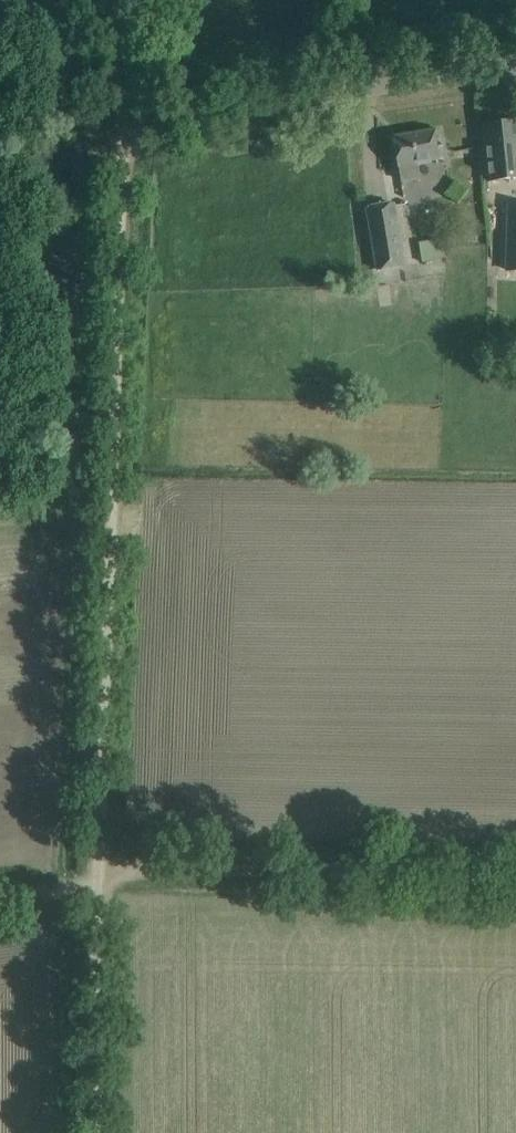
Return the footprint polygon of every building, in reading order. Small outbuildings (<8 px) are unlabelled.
[(482,122),(488,181),(515,178),(515,143),(513,118),(482,122)] [(439,130),(392,138),(397,165),(399,165),(401,180),(421,178),(418,162),(444,158),(439,130)] [(366,207),(377,269),(405,264),(394,202),(366,207)] [(507,269),(515,270),(515,207),(509,207),(507,269)] [(438,239),(419,242),(423,262),(442,258),(438,239)]
